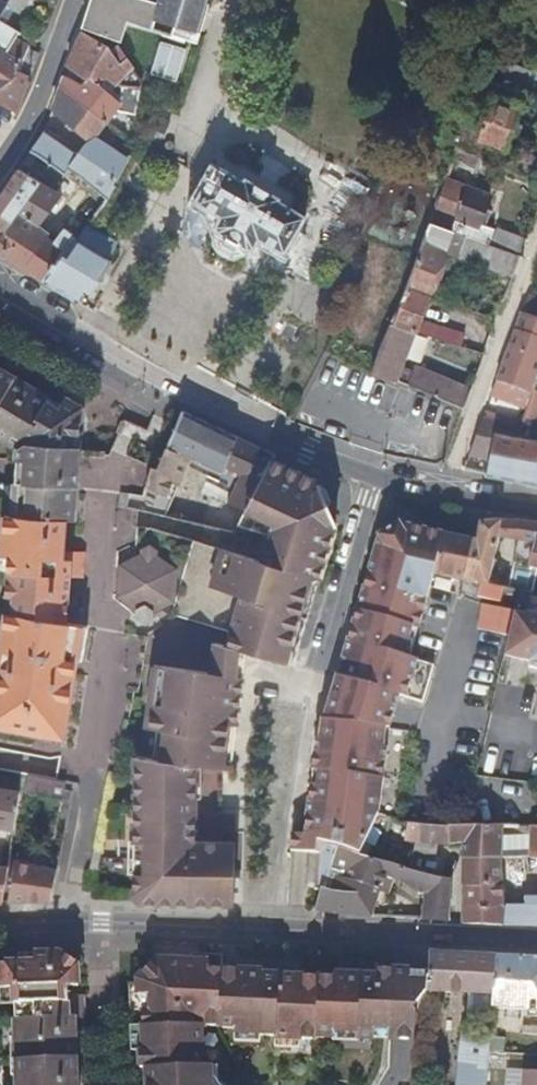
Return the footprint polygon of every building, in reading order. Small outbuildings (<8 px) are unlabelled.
[(10,0),(0,0),(0,17),(10,0)] [(80,29),(114,43),(117,43),(126,16),(180,38),(188,42),(196,13),(199,13),(203,0),(89,0),(80,29)] [(11,65),(19,69),(27,49),(29,43),(16,35),(18,30),(0,22),(0,58),(11,65)] [(117,85),(131,67),(111,50),(79,34),(75,37),(67,60),(88,69),(87,73),(117,85)] [(146,73),(174,82),(185,48),(156,39),(146,73)] [(37,54),(27,49),(19,69),(28,75),(29,75),(37,54)] [(0,58),(0,81),(4,79),(11,65),(0,58)] [(19,69),(11,65),(4,79),(0,81),(0,104),(14,112),(28,75),(19,69)] [(52,108),(96,132),(112,109),(131,119),(137,94),(117,85),(87,73),(82,83),(63,74),(55,99),(52,108)] [(495,164),(521,92),(480,76),(454,147),(495,164)] [(67,169),(106,192),(113,182),(109,179),(117,163),(123,150),(124,148),(96,132),(94,135),(82,155),(42,132),(35,142),(28,153),(64,173),(67,169)] [(303,216),(213,164),(191,200),(216,214),(212,222),(215,233),(242,248),(251,247),(256,238),(282,252),(303,216)] [(3,258),(2,239),(4,235),(22,205),(36,181),(17,170),(14,168),(0,190),(0,256),(3,258)] [(26,272),(41,281),(61,252),(68,255),(76,241),(69,235),(62,246),(44,235),(38,225),(55,192),(36,181),(22,205),(4,235),(2,239),(3,258),(26,272)] [(478,225),(489,192),(463,183),(452,216),(478,225)] [(428,220),(422,234),(407,277),(403,287),(426,296),(428,296),(451,229),(428,220)] [(61,293),(76,302),(83,290),(94,274),(98,276),(104,266),(102,264),(107,255),(114,244),(113,243),(86,226),(76,241),(68,255),(61,252),(41,281),(61,293)] [(519,254),(525,238),(498,229),(492,244),(519,254)] [(512,273),(519,254),(492,244),(463,233),(457,253),(512,273)] [(94,274),(83,290),(90,294),(107,268),(104,266),(98,276),(94,274)] [(391,322),(413,330),(455,345),(460,334),(418,318),(426,296),(403,287),(391,322)] [(520,313),(536,321),(536,299),(527,294),(520,313)] [(498,373),(532,386),(536,373),(536,321),(520,313),(498,373)] [(377,362),(372,375),(395,384),(413,330),(391,322),(380,352),(377,362)] [(411,367),(404,384),(444,401),(461,408),(468,388),(411,367)] [(0,373),(0,438),(13,446),(42,398),(22,386),(0,373)] [(10,516),(63,521),(70,521),(78,406),(62,398),(57,407),(42,398),(13,446),(10,516)] [(485,409),(482,416),(515,430),(518,423),(485,409)] [(174,496),(192,458),(222,472),(224,466),(236,437),(182,411),(160,460),(156,466),(151,475),(144,474),(133,473),(132,484),(132,488),(130,500),(156,508),(162,491),(174,496)] [(511,439),(515,430),(482,416),(468,454),(488,462),(485,475),(485,478),(536,489),(536,443),(511,439)] [(266,460),(269,453),(248,443),(236,437),(224,466),(240,474),(233,490),(224,486),(218,500),(241,510),(251,489),(266,460)] [(317,483),(266,460),(251,489),(284,505),(282,512),(302,521),(317,483)] [(151,475),(156,466),(149,463),(144,474),(151,475)] [(267,563),(165,526),(161,557),(157,555),(157,547),(149,542),(142,545),(141,552),(128,560),(123,600),(134,608),(134,615),(141,620),(149,617),(150,608),(155,607),(234,634),(229,648),(249,654),(285,665),(330,512),(320,485),(317,483),(302,521),(282,512),(284,505),(251,489),(241,510),(234,523),(275,539),(267,563)] [(162,491),(156,508),(167,511),(174,496),(162,491)] [(218,500),(212,497),(201,522),(203,523),(231,530),(234,523),(241,510),(218,500)] [(285,665),(294,667),(315,594),(336,526),(330,512),(285,665)] [(60,556),(63,521),(10,516),(1,516),(0,534),(0,557),(7,558),(3,613),(1,628),(0,631),(0,727),(60,737),(74,661),(80,661),(85,629),(64,624),(66,578),(82,579),(82,557),(60,556)] [(495,539),(499,522),(479,522),(472,542),(471,544),(462,582),(485,587),(495,539)] [(523,524),(502,522),(499,522),(495,539),(527,545),(522,571),(530,572),(536,573),(536,526),(523,524)] [(436,564),(441,537),(401,528),(380,538),(372,565),(359,605),(340,669),(323,722),(322,722),(320,732),(354,745),(352,751),(364,757),(346,790),(310,779),(307,800),(302,835),(291,834),(290,851),(314,852),(314,843),(336,848),(362,853),(368,832),(371,822),(372,820),(385,748),(381,747),(384,728),(390,728),(398,698),(423,705),(434,667),(410,660),(419,629),(430,591),(430,587),(433,576),(436,564)] [(462,582),(471,544),(441,537),(436,564),(433,576),(462,582)] [(487,587),(485,587),(481,605),(480,607),(481,607),(512,614),(513,614),(517,593),(487,587)] [(507,634),(501,655),(529,660),(536,662),(536,603),(525,601),(522,616),(519,615),(513,614),(512,614),(507,634)] [(481,607),(480,607),(476,626),(507,634),(512,614),(481,607)] [(247,667),(249,654),(229,648),(225,663),(221,675),(246,680),(247,667)] [(529,660),(528,667),(536,669),(536,662),(529,660)] [(128,873),(127,895),(132,899),(153,899),(230,902),(232,874),(233,839),(194,838),(197,762),(231,768),(234,749),(246,680),(221,675),(158,664),(147,724),(165,728),(160,758),(134,754),(129,857),(140,858),(140,873),(128,873)] [(502,712),(531,719),(536,693),(536,671),(513,665),(502,712)] [(311,772),(310,779),(346,790),(364,757),(352,751),(354,745),(320,732),(318,740),(314,740),(312,751),(308,771),(311,772)] [(64,778),(29,770),(25,789),(68,798),(70,787),(63,785),(64,778)] [(0,789),(0,826),(12,828),(19,792),(0,789)] [(429,843),(451,843),(452,825),(434,824),(406,823),(402,837),(417,841),(429,843)] [(451,843),(463,843),(463,825),(452,825),(451,843)] [(463,843),(462,856),(501,856),(502,826),(463,825),(463,843)] [(527,826),(526,855),(528,856),(536,858),(536,827),(527,826)] [(320,887),(316,910),(317,910),(371,916),(377,889),(339,880),(341,873),(328,867),(336,848),(314,843),(314,852),(314,885),(320,887)] [(377,889),(372,916),(387,917),(398,890),(418,891),(416,920),(442,923),(448,923),(450,884),(413,873),(392,866),(385,864),(386,858),(362,853),(336,848),(328,867),(341,873),(339,880),(377,889)] [(397,851),(392,866),(413,873),(420,858),(397,851)] [(461,924),(465,924),(499,925),(536,927),(536,905),(501,903),(501,879),(501,856),(462,856),(461,924)] [(413,873),(450,884),(450,868),(420,858),(413,873)] [(4,900),(48,900),(54,868),(12,859),(8,880),(4,900)] [(36,950),(37,956),(2,957),(2,983),(18,983),(18,1039),(27,1039),(27,1072),(19,1072),(19,1084),(78,1084),(77,1074),(77,1048),(35,1048),(34,981),(40,981),(40,976),(49,976),(48,949),(36,950)] [(66,949),(48,949),(49,976),(40,976),(40,981),(34,981),(35,1048),(77,1048),(77,1013),(81,1013),(80,996),(83,996),(83,990),(70,990),(70,981),(83,980),(82,960),(66,949)] [(492,996),(494,955),(482,955),(426,952),(425,957),(425,971),(423,992),(492,996)] [(423,992),(425,971),(371,967),(369,985),(329,982),(329,987),(255,982),(255,978),(213,976),(213,959),(149,955),(138,973),(138,991),(143,992),(144,1045),(140,1044),(140,1065),(147,1065),(147,1084),(213,1084),(213,1063),(194,1063),(194,1023),(229,1025),(229,1029),(270,1032),(270,1037),(313,1039),(313,1034),(330,1035),(331,1028),(354,1029),(354,1037),(378,1038),(414,1040),(417,1006),(423,992)] [(494,955),(492,996),(491,1009),(536,1011),(536,957),(494,955)] [(489,1030),(462,1027),(462,1040),(457,1084),(486,1084),(487,1070),(489,1030)] [(521,1084),(536,1084),(536,1071),(522,1069),(521,1084)]
